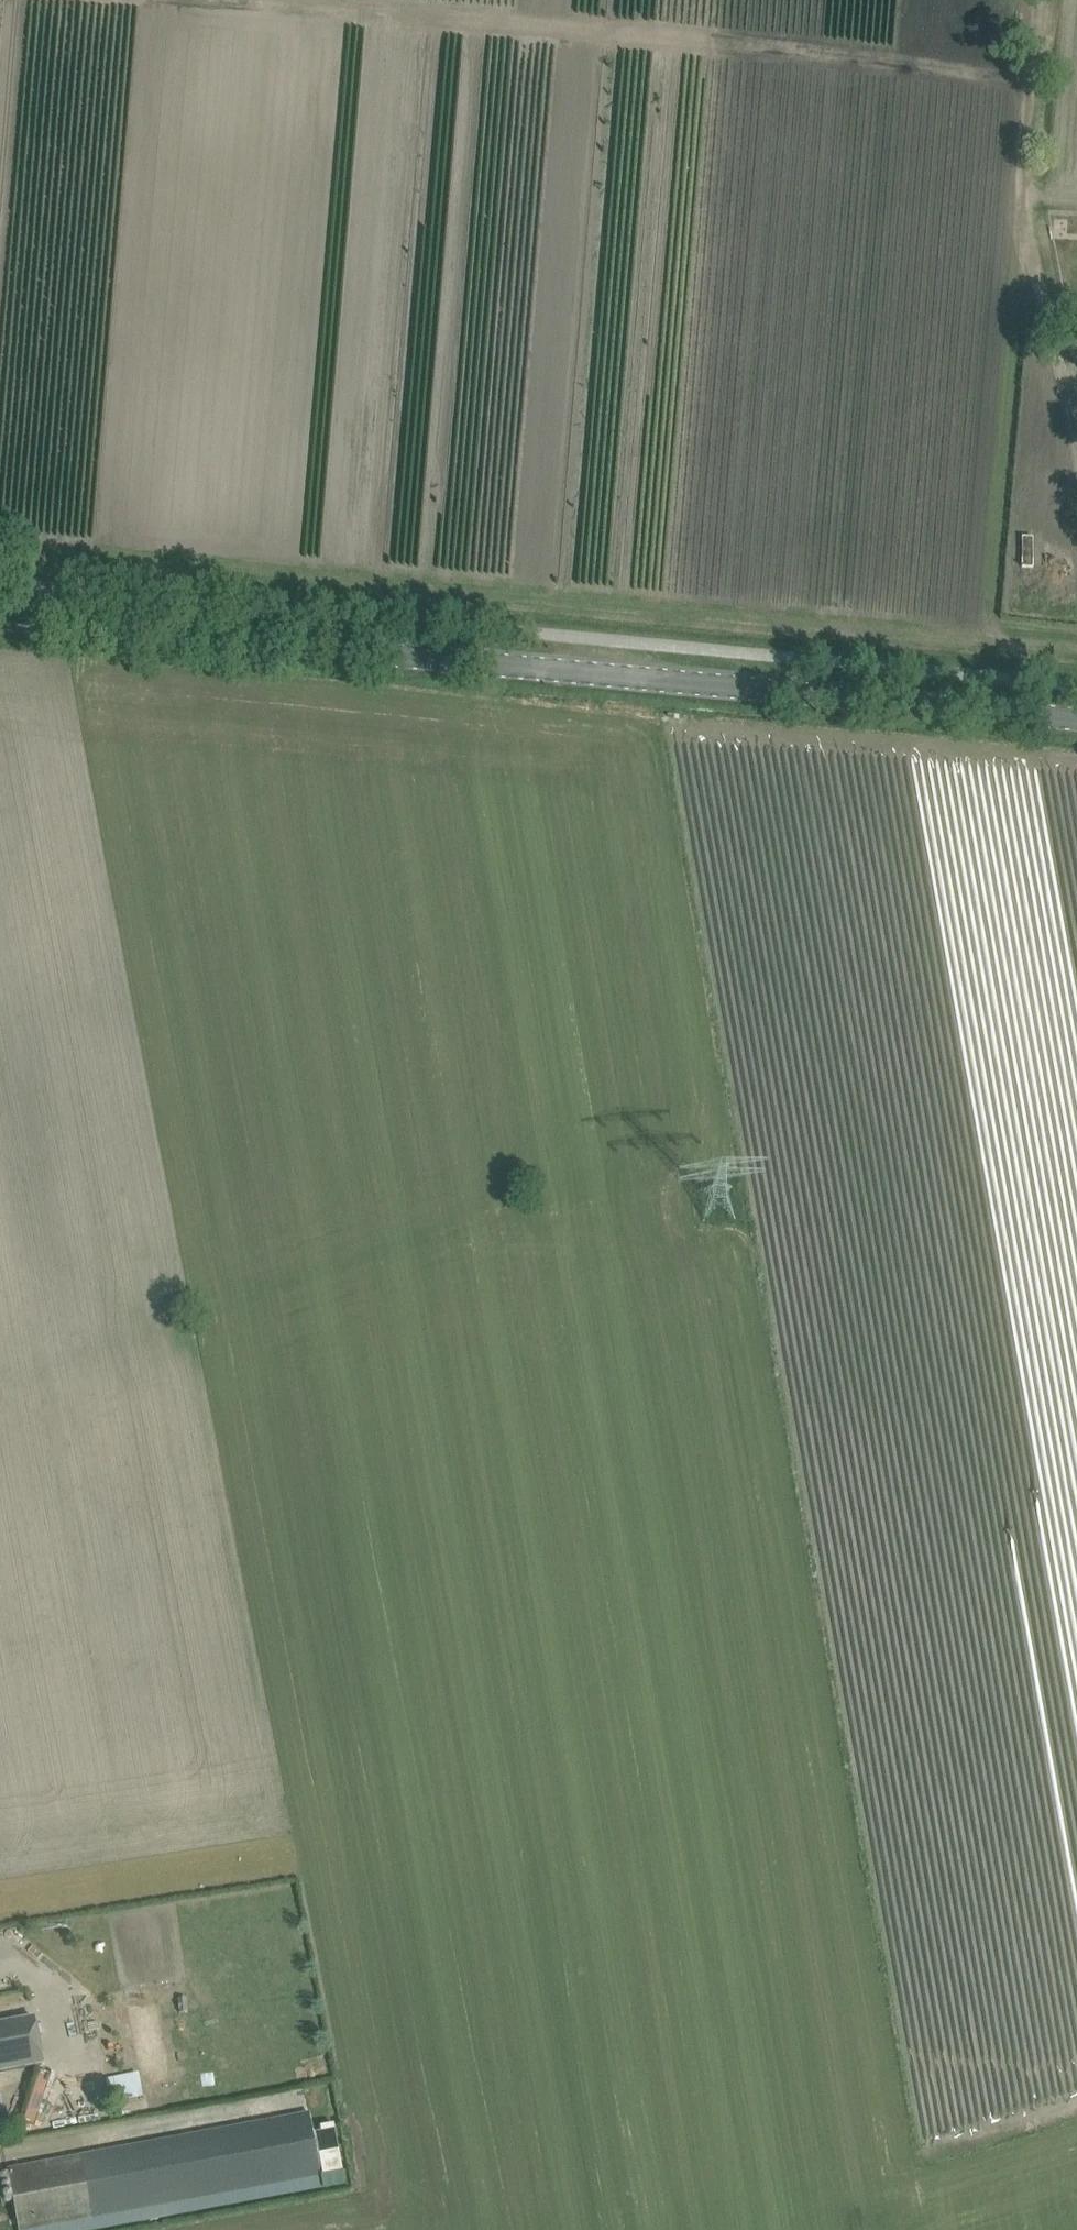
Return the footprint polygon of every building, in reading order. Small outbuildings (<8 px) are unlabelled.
[(34,2018),(0,2024),(0,2070),(42,2062),(34,2018)] [(309,2113),(7,2169),(19,2229),(92,2229),(317,2188),(345,2183),(334,2123),(319,2126),(320,2131),(312,2132),(309,2113)]
